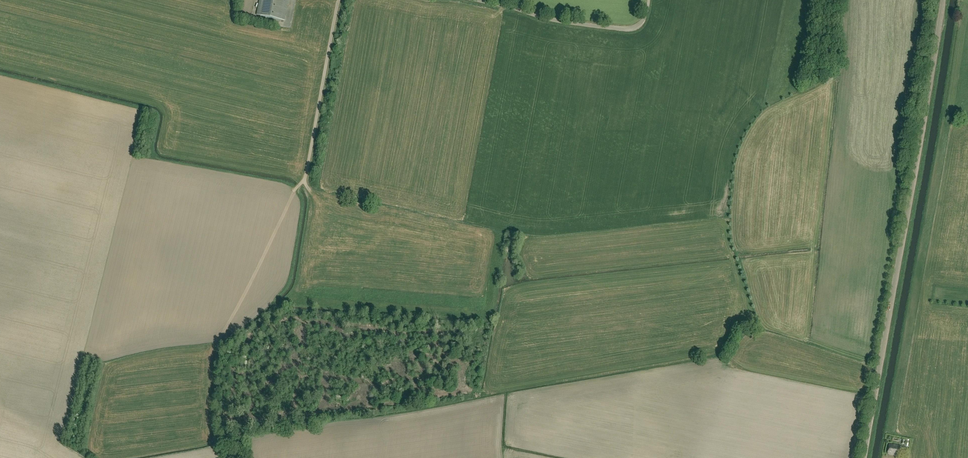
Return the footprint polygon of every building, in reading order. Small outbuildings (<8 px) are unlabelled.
[(257,16),(284,22),(289,0),(260,0),(257,16)] [(890,444),(888,454),(899,456),(901,446),(890,444)]
